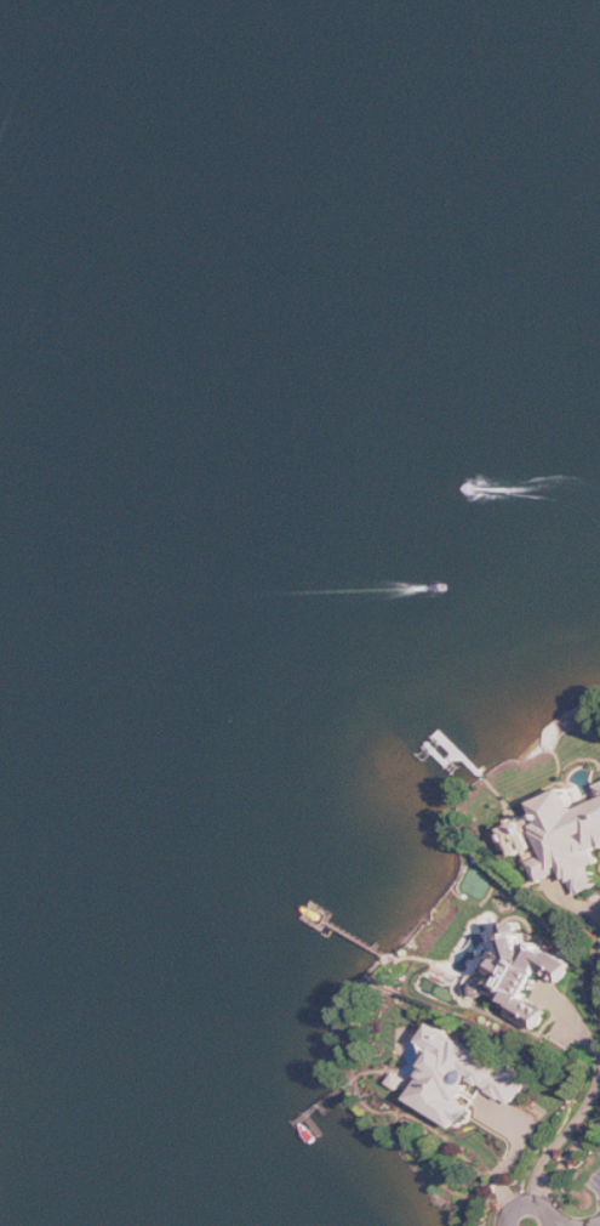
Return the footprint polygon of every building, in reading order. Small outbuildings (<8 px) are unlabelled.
[(537,802),(540,811),(513,821),(511,830),(501,834),(507,852),(517,849),(519,855),(537,860),(532,861),(540,883),(570,872),(579,896),(599,888),(599,875),(596,865),(599,864),(599,856),(597,846),(599,847),(599,803),(580,810),(572,789),(537,802)] [(577,964),(559,954),(557,955),(539,945),(527,947),(522,922),(506,925),(508,936),(501,938),(503,951),(492,973),(497,976),(491,989),(520,1004),(513,1017),(539,1031),(550,1011),(529,1000),(544,972),(567,984),(577,964)] [(463,1130),(476,1107),(467,1102),(478,1082),(518,1106),(531,1084),(521,1079),(526,1071),(508,1061),(506,1065),(437,1025),(426,1043),(440,1051),(412,1100),(463,1130)]
